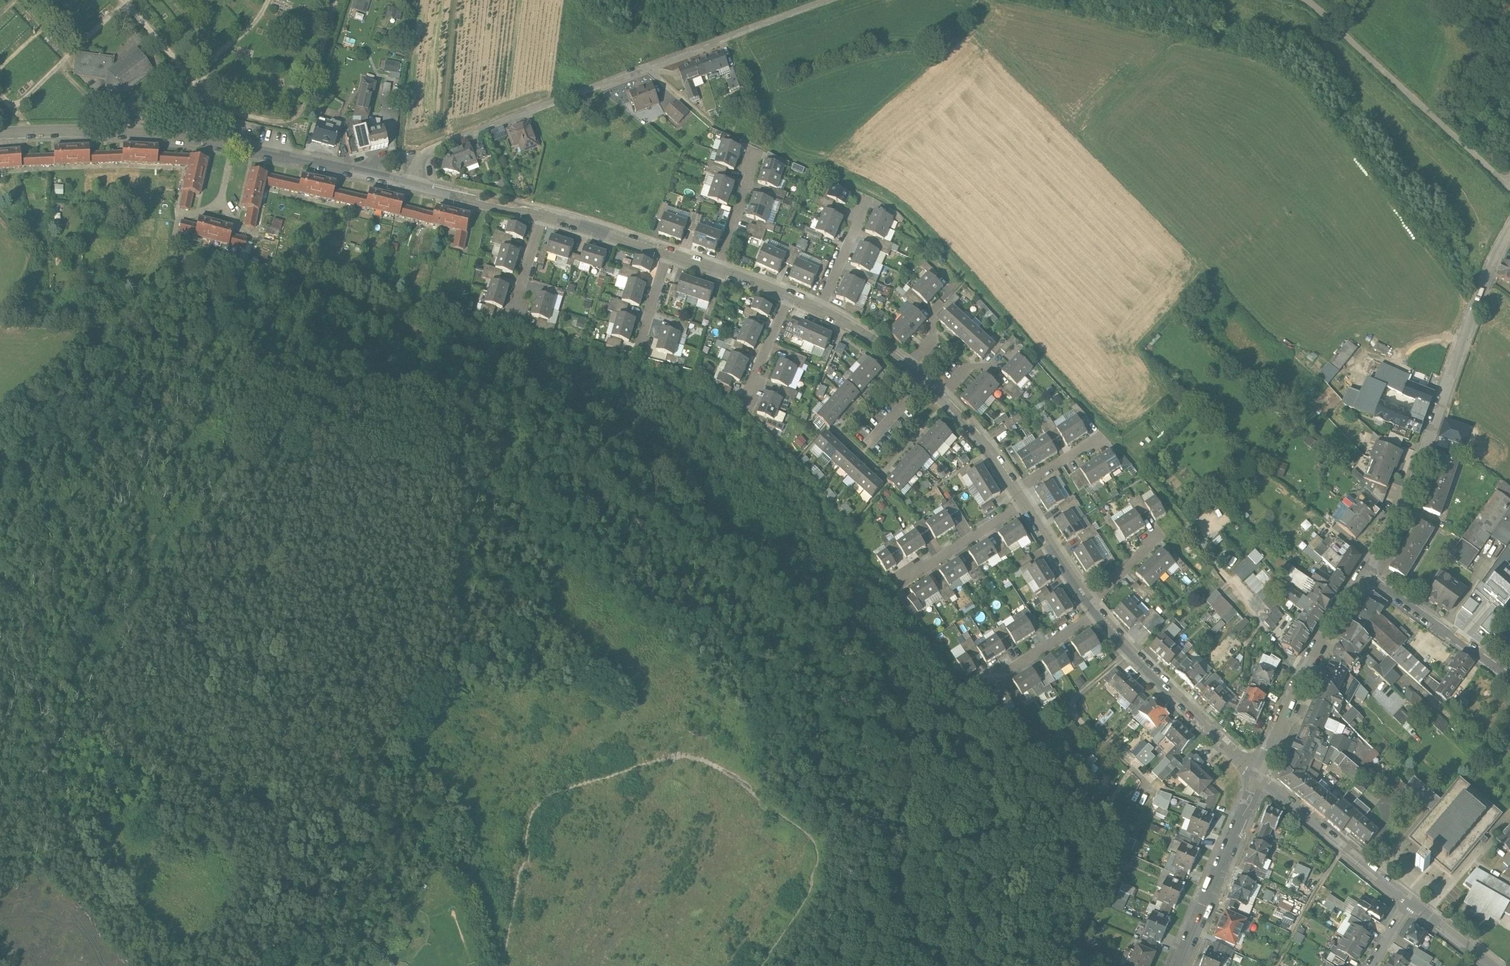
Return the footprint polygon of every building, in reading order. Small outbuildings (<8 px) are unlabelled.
[(399,5),(394,3),(393,5),(392,5),(390,12),(402,15),(404,9),(398,7),(399,5)] [(114,58),(77,52),(75,66),(93,69),(92,77),(106,79),(109,64),(113,65),(114,58)] [(724,52),(701,60),(707,75),(729,67),(724,52)] [(118,69),(115,65),(113,65),(109,64),(106,79),(105,90),(125,93),(126,85),(147,69),(137,55),(118,69)] [(400,62),(389,60),(388,70),(398,72),(400,62)] [(701,60),(679,68),(685,84),(693,80),(707,75),(701,60)] [(737,67),(731,69),(733,74),(728,76),(733,91),(744,87),(737,67)] [(681,79),(676,81),(680,91),(685,89),(681,79)] [(693,80),(685,84),(688,93),(690,100),(696,97),(697,100),(700,99),(693,80)] [(364,81),(356,116),(363,116),(369,116),(376,84),(364,81)] [(653,84),(631,93),(638,112),(660,103),(653,84)] [(402,96),(392,95),(390,108),(400,109),(402,96)] [(678,102),(673,107),(671,105),(666,112),(678,122),(688,111),(678,102)] [(333,121),(318,117),(317,121),(326,124),(325,126),(331,127),(332,121),(333,121)] [(381,119),(370,117),(369,124),(380,126),(381,119)] [(324,128),(316,125),(311,140),(320,143),(321,142),(328,144),(328,145),(333,147),(340,123),(332,121),(331,127),(325,126),(324,128)] [(530,123),(509,131),(514,145),(523,141),(526,149),(538,145),(533,132),(530,123)] [(362,129),(348,133),(347,134),(346,134),(346,136),(350,156),(371,151),(367,133),(366,129),(362,129)] [(367,133),(371,151),(387,147),(383,129),(367,133)] [(543,143),(538,130),(533,132),(538,145),(543,143)] [(739,140),(723,133),(720,140),(723,141),(737,146),(739,140)] [(737,146),(723,141),(719,152),(738,159),(742,147),(737,146)] [(158,146),(123,145),(123,151),(122,161),(122,162),(157,163),(158,163),(158,153),(158,146)] [(62,147),(54,148),(54,154),(55,164),(55,165),(90,163),(90,162),(89,153),(89,146),(62,147)] [(482,146),(472,149),(475,157),(476,160),(486,156),(482,146)] [(459,150),(447,154),(444,170),(453,172),(454,170),(461,172),(460,173),(461,173),(463,166),(464,165),(465,164),(466,162),(466,161),(475,157),(472,149),(471,147),(459,151),(459,150)] [(0,152),(0,169),(21,167),(21,166),(20,156),(20,150),(0,152)] [(123,151),(107,152),(107,162),(122,161),(123,151)] [(105,152),(89,153),(90,162),(105,162),(105,152)] [(738,159),(719,152),(715,163),(727,168),(734,170),(738,159)] [(191,155),(158,153),(158,163),(189,164),(191,155)] [(54,154),(39,155),(39,165),(55,164),(54,154)] [(208,158),(191,154),(189,164),(184,188),(184,189),(194,191),(200,192),(208,158)] [(790,161),(773,154),(771,161),(785,166),(788,167),(790,161)] [(36,155),(20,156),(21,166),(37,165),(36,155)] [(771,161),(766,160),(762,171),(781,178),(785,166),(771,161)] [(727,168),(715,163),(710,162),(708,167),(725,173),(727,168)] [(725,173),(708,167),(706,173),(716,177),(716,176),(724,179),(725,173)] [(267,172),(251,168),(243,202),(259,206),(265,182),(267,172)] [(781,178),(762,171),(758,182),(770,186),(777,189),(781,178)] [(283,176),(267,172),(265,182),(280,185),(283,176)] [(336,182),(302,174),(301,180),(298,190),(332,198),(335,188),(336,182)] [(301,180),(285,176),(283,186),(298,190),(301,180)] [(724,179),(716,176),(716,177),(712,188),(731,194),(735,183),(724,179)] [(66,193),(66,184),(58,184),(58,193),(66,193)] [(787,192),(777,189),(770,186),(768,192),(785,198),(787,192)] [(851,194),(832,186),(827,197),(835,201),(846,205),(851,194)] [(350,192),(335,188),(332,198),(348,202),(350,192)] [(731,194),(712,188),(708,199),(716,201),(727,205),(731,194)] [(194,191),(184,189),(181,205),(190,207),(194,191)] [(404,198),(370,190),(368,196),(366,206),(400,214),(402,204),(404,198)] [(785,198),(768,192),(766,198),(773,200),(783,204),(785,198)] [(368,196),(353,193),(350,202),(366,206),(368,196)] [(827,197),(818,193),(816,199),(832,206),(835,201),(827,197)] [(766,198),(754,194),(751,205),(770,211),(773,200),(766,198)] [(708,199),(699,195),(697,201),(714,207),(716,201),(708,199)] [(832,206),(816,199),(813,204),(825,210),(830,212),(832,206)] [(663,203),(657,220),(663,222),(665,215),(666,215),(669,205),(663,203)] [(259,206),(249,204),(246,220),(255,222),(259,206)] [(418,208),(402,204),(400,214),(416,218),(418,208)] [(770,211),(751,205),(747,216),(758,220),(766,223),(770,211)] [(472,214),(438,206),(436,212),(434,222),(458,228),(468,230),(472,214)] [(899,213),(890,208),(886,215),(894,218),(894,219),(903,223),(904,219),(899,213)] [(436,212),(420,209),(418,218),(434,222),(436,212)] [(830,212),(825,210),(821,220),(839,229),(844,218),(830,212)] [(886,215),(875,210),(871,221),(889,229),(894,219),(894,218),(886,215)] [(273,211),(268,226),(281,231),(287,217),(273,211)] [(697,215),(691,213),(688,222),(685,230),(691,232),(697,215)] [(234,222),(199,214),(196,231),(230,239),(230,238),(232,229),(234,222)] [(666,215),(665,215),(663,222),(659,234),(670,238),(677,219),(666,215)] [(697,215),(691,232),(697,234),(699,226),(703,217),(697,215)] [(198,221),(182,217),(180,227),(196,231),(198,221)] [(688,222),(677,219),(670,238),(681,241),(685,230),(688,222)] [(766,223),(758,220),(756,226),(767,229),(773,232),(775,226),(766,223)] [(839,229),(821,220),(816,231),(823,235),(834,239),(839,229)] [(889,229),(871,221),(866,232),(877,237),(884,240),(889,229)] [(527,227),(510,222),(506,233),(513,235),(523,238),(527,227)] [(767,229),(756,226),(750,223),(748,229),(765,235),(767,229)] [(699,226),(697,234),(693,245),(704,249),(711,230),(699,226)] [(816,231),(807,227),(804,233),(820,240),(823,235),(816,231)] [(468,230),(458,228),(454,244),(464,246),(468,230)] [(248,233),(232,229),(230,238),(246,242),(248,233)] [(506,233),(495,229),(494,235),(511,241),(513,235),(506,233)] [(765,235),(748,229),(746,235),(763,241),(765,235)] [(722,234),(711,230),(704,249),(715,253),(722,234)] [(511,241),(494,235),(492,241),(502,244),(509,246),(511,241)] [(563,239),(552,235),(549,246),(547,252),(558,256),(563,239)] [(884,240),(877,237),(874,242),(891,250),(893,244),(884,240)] [(574,242),(563,239),(558,256),(569,259),(571,253),(574,242)] [(891,250),(874,242),(872,248),(879,251),(888,255),(891,250)] [(872,248),(861,243),(856,254),(874,262),(879,251),(872,248)] [(509,246),(502,244),(499,255),(516,261),(519,250),(509,246)] [(543,244),(538,261),(544,263),(547,252),(549,246),(543,244)] [(596,249),(586,246),(582,256),(580,263),(591,266),(596,249)] [(765,246),(757,264),(768,269),(776,251),(765,246)] [(791,246),(786,255),(787,255),(783,263),(789,265),(796,249),(791,246)] [(607,252),(596,249),(591,266),(602,269),(604,263),(607,252)] [(796,249),(789,265),(794,267),(798,260),(802,251),(796,249)] [(786,255),(776,251),(768,269),(779,274),(783,263),(787,255),(786,255)] [(576,254),(571,253),(569,259),(567,264),(573,266),(576,254)] [(747,253),(743,259),(751,264),(754,258),(747,253)] [(582,256),(576,254),(573,266),(579,268),(580,263),(582,256)] [(874,262),(856,254),(851,265),(862,270),(870,273),(874,262)] [(516,261),(499,255),(496,266),(502,268),(513,271),(516,261)] [(653,262),(636,257),(633,268),(639,270),(650,273),(653,262)] [(798,260),(794,267),(790,279),(800,283),(809,265),(798,260)] [(823,261),(819,270),(816,277),(822,280),(829,263),(823,261)] [(496,266),(485,262),(483,268),(500,274),(502,268),(496,266)] [(939,274),(925,262),(921,267),(928,274),(929,274),(934,279),(939,274)] [(610,265),(604,263),(602,269),(600,275),(606,277),(610,265)] [(1503,263),(1497,278),(1509,283),(1509,266),(1503,263)] [(633,268),(622,264),(620,270),(638,276),(639,270),(633,268)] [(819,270),(809,265),(800,283),(811,288),(816,277),(819,270)] [(500,274),(483,268),(481,274),(492,278),(492,277),(498,279),(500,274)] [(638,276),(620,270),(619,276),(629,280),(629,279),(636,281),(638,276)] [(870,273),(862,270),(860,275),(876,283),(879,277),(870,273)] [(934,279),(929,274),(928,274),(921,282),(935,296),(943,287),(934,279)] [(876,283),(860,275),(858,281),(865,284),(874,288),(876,283)] [(693,280),(683,276),(679,287),(677,293),(688,297),(693,280)] [(858,281),(846,276),(842,287),(860,295),(865,284),(858,281)] [(498,279),(492,277),(492,278),(488,288),(506,294),(509,283),(498,279)] [(636,281),(629,279),(629,280),(626,290),(643,296),(646,285),(636,281)] [(704,283),(693,280),(688,297),(699,300),(704,283)] [(935,296),(921,282),(913,291),(924,301),(927,305),(935,296)] [(704,283),(699,300),(709,303),(709,304),(711,297),(715,287),(704,283)] [(565,289),(548,284),(546,290),(555,292),(555,293),(563,295),(565,289)] [(679,287),(673,285),(670,297),(676,299),(677,293),(679,287)] [(860,295),(842,287),(837,298),(848,303),(855,306),(860,295)] [(506,294),(488,288),(485,299),(486,299),(485,302),(494,305),(495,302),(502,304),(506,294)] [(924,301),(913,291),(911,289),(906,294),(920,306),(924,301)] [(545,292),(538,290),(535,301),(552,307),(555,296),(554,295),(555,293),(555,292),(546,290),(545,292)] [(643,296),(626,290),(623,301),(622,301),(629,303),(639,307),(643,296)] [(920,306),(906,294),(902,298),(912,307),(916,310),(920,306)] [(955,295),(943,308),(948,312),(953,306),(960,299),(955,295)] [(711,297),(709,304),(709,303),(706,314),(712,316),(717,299),(711,297)] [(623,301),(612,298),(610,304),(627,309),(629,303),(622,301),(623,301)] [(773,307),(756,299),(752,310),(758,313),(768,317),(773,307)] [(494,305),(485,302),(482,301),(480,307),(492,311),(494,305)] [(552,307),(535,301),(531,312),(538,314),(537,317),(547,320),(548,317),(552,307)] [(981,301),(977,304),(982,310),(985,306),(981,301)] [(864,310),(855,306),(848,303),(845,308),(862,315),(864,310)] [(627,309),(610,304),(608,309),(619,313),(625,315),(627,309)] [(948,312),(940,321),(948,329),(962,314),(953,306),(948,312)] [(990,311),(985,306),(982,310),(986,315),(990,311)] [(916,310),(912,307),(904,316),(919,329),(927,320),(916,310)] [(747,308),(744,313),(755,318),(758,313),(752,310),(747,308)] [(881,311),(877,316),(880,319),(885,314),(881,311)] [(625,315),(619,313),(615,323),(632,329),(636,318),(625,315)] [(755,318),(744,313),(742,319),(747,321),(753,324),(755,318)] [(962,314),(948,329),(957,337),(970,322),(962,314)] [(993,315),(989,318),(994,323),(998,320),(993,315)] [(919,329),(904,316),(896,324),(911,338),(919,329)] [(555,322),(547,320),(537,317),(536,323),(553,328),(555,322)] [(689,322),(678,318),(676,324),(688,328),(689,322)] [(790,319),(788,325),(789,325),(785,336),(791,339),(792,335),(796,326),(798,322),(790,319)] [(753,324),(747,321),(742,332),(759,339),(763,328),(753,324)] [(800,324),(798,322),(796,326),(792,335),(795,336),(794,337),(805,342),(812,325),(802,321),(800,324)] [(970,322),(957,337),(965,345),(979,330),(970,322)] [(632,329),(615,323),(612,334),(613,335),(612,337),(621,340),(622,337),(629,340),(632,329)] [(688,328),(676,324),(674,330),(680,332),(686,334),(688,328)] [(911,338),(896,324),(888,333),(903,346),(911,338)] [(822,330),(812,325),(805,342),(815,346),(822,330)] [(674,330),(663,327),(660,338),(677,343),(680,332),(674,330)] [(832,334),(822,330),(815,346),(825,351),(828,344),(832,334)] [(979,330),(965,345),(974,352),(988,337),(979,330)] [(759,339),(742,332),(738,342),(744,345),(754,349),(759,339)] [(621,340),(612,337),(608,336),(606,342),(619,346),(621,340)] [(1013,336),(1007,342),(1008,342),(1001,349),(1006,353),(1017,341),(1013,336)] [(738,342),(727,337),(725,343),(741,350),(744,345),(738,342)] [(988,337),(974,352),(983,360),(991,351),(996,345),(988,337)] [(677,343),(660,338),(657,348),(667,352),(674,354),(677,343)] [(1003,338),(996,345),(991,351),(996,355),(1001,349),(1008,342),(1007,342),(1003,338)] [(1351,339),(1320,373),(1331,383),(1362,348),(1351,339)] [(741,350),(725,343),(722,348),(728,351),(733,353),(739,356),(741,350)] [(828,344),(825,351),(820,361),(826,363),(833,347),(828,344)] [(807,358),(789,351),(787,356),(793,359),(805,364),(807,358)] [(674,354),(667,352),(665,358),(677,361),(679,355),(674,354)] [(739,356),(733,353),(728,363),(744,371),(749,360),(739,356)] [(882,370),(870,358),(869,359),(865,355),(857,363),(862,367),(875,378),(882,370)] [(1033,368),(1018,355),(1010,364),(1025,377),(1033,368)] [(805,364),(793,359),(791,365),(797,367),(797,368),(802,370),(805,364)] [(791,365),(781,360),(776,371),(793,378),(797,368),(797,367),(791,365)] [(744,371),(728,363),(724,374),(723,376),(720,375),(717,380),(722,382),(721,383),(732,387),(730,386),(733,378),(740,381),(744,371)] [(1411,376),(1381,363),(1373,381),(1386,386),(1403,395),(1408,383),(1411,376)] [(1025,377),(1010,364),(1002,372),(1011,381),(1017,386),(1025,377)] [(875,378),(862,367),(855,375),(867,386),(875,378)] [(793,378),(776,371),(772,381),(782,385),(788,388),(793,378)] [(1000,387),(985,373),(977,382),(992,395),(1000,387)] [(867,386),(855,375),(847,383),(860,394),(867,386)] [(1373,381),(1368,378),(1361,393),(1350,387),(1343,402),(1347,406),(1394,425),(1399,427),(1406,429),(1410,416),(1411,414),(1379,402),(1386,386),(1373,381)] [(732,387),(721,383),(722,382),(717,380),(716,383),(729,394),(732,387)] [(1017,386),(1011,381),(1007,385),(1020,397),(1024,393),(1017,386)] [(992,395),(977,382),(969,390),(984,404),(992,395)] [(860,394),(847,383),(840,391),(852,403),(860,394)] [(1433,394),(1408,383),(1403,395),(1416,401),(1414,408),(1426,413),(1433,394)] [(788,388),(782,385),(779,391),(796,398),(798,393),(788,388)] [(1020,397),(1007,385),(1003,390),(1016,402),(1020,397)] [(984,404),(969,390),(961,399),(976,413),(984,404)] [(796,398),(779,391),(777,396),(783,399),(793,404),(796,398)] [(852,403),(840,391),(832,399),(845,411),(852,403)] [(777,396),(767,392),(762,402),(778,410),(783,399),(777,396)] [(845,411),(832,399),(825,407),(838,419),(845,411)] [(778,410),(762,402),(758,413),(768,417),(774,420),(778,410)] [(1089,419),(1077,405),(1071,408),(1077,417),(1081,423),(1089,419)] [(838,419),(825,407),(817,416),(819,417),(814,423),(819,429),(825,423),(830,427),(838,419)] [(1426,413),(1414,408),(1411,414),(1410,416),(1423,421),(1426,413)] [(1019,415),(1004,424),(1007,430),(1022,420),(1019,415)] [(1406,429),(1399,427),(1396,435),(1396,436),(1403,438),(1409,440),(1412,432),(1419,434),(1423,421),(1410,416),(1406,429)] [(774,420),(768,417),(765,423),(776,428),(779,422),(774,420)] [(1081,423),(1077,417),(1067,423),(1078,440),(1088,434),(1081,423)] [(999,418),(994,422),(996,426),(1002,422),(999,418)] [(1469,428),(1445,420),(1440,437),(1463,445),(1469,428)] [(1057,429),(1052,421),(1046,424),(1056,439),(1061,436),(1057,429)] [(952,434),(940,422),(932,431),(944,442),(952,434)] [(1057,429),(1061,436),(1068,446),(1078,440),(1067,423),(1057,429)] [(1056,439),(1046,424),(1041,427),(1046,436),(1047,436),(1051,443),(1056,439)] [(1002,440),(1013,434),(1010,430),(1000,435),(1002,440)] [(826,431),(815,444),(823,451),(835,439),(826,431)] [(944,442),(932,431),(925,439),(937,450),(944,442)] [(1396,435),(1390,433),(1387,440),(1400,445),(1403,438),(1396,436),(1396,435)] [(1046,436),(1037,442),(1047,459),(1057,453),(1051,443),(1047,436),(1046,436)] [(1323,449),(1309,436),(1304,442),(1318,455),(1323,449)] [(835,439),(823,451),(831,459),(843,446),(835,439)] [(925,439),(917,447),(930,458),(937,450),(925,439)] [(1037,442),(1027,448),(1038,465),(1047,459),(1037,442)] [(1394,451),(1378,445),(1372,460),(1374,461),(1394,468),(1395,469),(1401,453),(1394,450),(1394,451)] [(843,446),(831,459),(839,466),(851,454),(843,446)] [(1017,455),(1012,446),(1006,450),(1016,465),(1021,461),(1017,455)] [(917,447),(910,455),(922,466),(930,458),(917,447)] [(1017,455),(1021,461),(1027,472),(1038,465),(1027,448),(1017,455)] [(1110,451),(1100,457),(1111,474),(1121,468),(1113,456),(1110,451)] [(1132,466),(1119,452),(1113,456),(1121,468),(1123,471),(1132,466)] [(851,454),(839,466),(848,474),(859,461),(851,454)] [(805,455),(800,460),(804,463),(809,458),(805,455)] [(922,466),(910,455),(902,463),(915,474),(922,466)] [(966,455),(962,458),(966,464),(970,461),(966,455)] [(1111,474),(1100,457),(1090,464),(1101,480),(1111,474)] [(1441,457),(1423,509),(1440,515),(1458,463),(1441,457)] [(962,458),(958,460),(961,466),(966,464),(962,458)] [(1287,463),(1275,459),(1270,474),(1282,478),(1287,463)] [(859,461),(848,474),(856,481),(867,469),(859,461)] [(1394,468),(1374,461),(1370,470),(1368,470),(1364,479),(1386,488),(1394,468)] [(915,474),(902,463),(895,471),(907,483),(915,474)] [(1081,470),(1080,470),(1089,484),(1091,487),(1101,480),(1090,464),(1081,470)] [(973,471),(967,474),(967,475),(973,484),(988,474),(982,465),(973,471)] [(970,466),(959,472),(963,478),(967,475),(967,474),(973,471),(970,466)] [(817,467),(812,472),(816,475),(821,471),(817,467)] [(947,467),(943,470),(946,476),(951,473),(947,467)] [(867,469),(856,481),(864,488),(875,476),(867,469)] [(1089,484),(1080,470),(1081,470),(1080,469),(1075,472),(1084,487),(1089,484)] [(1058,470),(1043,480),(1046,485),(1052,481),(1053,481),(1061,475),(1058,470)] [(821,471),(816,475),(819,479),(824,474),(821,471)] [(895,471),(887,480),(900,491),(907,483),(895,471)] [(1084,487),(1075,472),(1070,476),(1079,491),(1084,487)] [(988,474),(973,484),(979,493),(994,484),(988,474)] [(875,476),(864,488),(872,496),(884,484),(875,476)] [(928,479),(923,482),(927,488),(931,485),(928,479)] [(1046,485),(1035,492),(1042,502),(1059,491),(1053,481),(1052,481),(1046,485)] [(994,484),(979,493),(985,503),(991,499),(1000,493),(994,484)] [(832,490),(829,486),(824,491),(827,495),(832,490)] [(832,490),(827,495),(830,499),(836,494),(832,490)] [(1059,491),(1042,502),(1048,512),(1059,505),(1065,501),(1059,491)] [(1116,491),(1110,495),(1113,499),(1119,495),(1116,491)] [(1461,540),(1479,552),(1509,509),(1509,500),(1497,491),(1461,540)] [(1380,501),(1371,492),(1366,498),(1376,506),(1380,501)] [(1065,501),(1059,505),(1062,510),(1077,500),(1074,495),(1065,501)] [(1366,498),(1365,500),(1360,495),(1356,500),(1357,501),(1350,510),(1368,524),(1369,523),(1370,523),(1374,518),(1373,518),(1374,516),(1376,516),(1380,511),(1375,507),(1376,506),(1366,498)] [(1145,504),(1140,496),(1134,499),(1144,514),(1149,511),(1145,504)] [(909,498),(903,502),(906,506),(912,502),(909,498)] [(1166,515),(1155,498),(1145,504),(1149,511),(1156,521),(1166,515)] [(953,499),(948,503),(954,513),(959,510),(953,499)] [(991,499),(985,503),(981,506),(984,511),(994,505),(991,499)] [(1144,514),(1134,499),(1129,502),(1135,511),(1139,517),(1144,514)] [(1077,500),(1062,510),(1065,515),(1072,511),(1080,506),(1077,500)] [(846,501),(841,505),(844,509),(849,505),(846,501)] [(948,503),(942,506),(945,511),(949,516),(954,513),(948,503)] [(849,505),(844,509),(847,513),(852,508),(849,505)] [(1368,524),(1350,510),(1342,519),(1344,521),(1341,526),(1338,524),(1337,525),(1355,539),(1363,529),(1362,528),(1365,524),(1366,526),(1368,524)] [(945,511),(936,517),(945,532),(955,526),(949,516),(945,511)] [(1065,515),(1055,522),(1061,532),(1078,521),(1072,511),(1065,515)] [(1139,517),(1135,511),(1125,517),(1135,534),(1145,528),(1141,520),(1139,517)] [(1336,522),(1326,513),(1322,518),(1332,526),(1336,522)] [(1115,523),(1109,515),(1104,518),(1114,534),(1119,530),(1115,524),(1115,523)] [(926,523),(930,529),(936,538),(945,532),(936,517),(926,523)] [(1135,534),(1125,517),(1115,523),(1115,524),(1119,530),(1125,541),(1135,534)] [(923,518),(918,521),(925,532),(930,529),(926,523),(923,518)] [(1027,535),(1018,520),(1008,527),(1017,542),(1027,535)] [(925,532),(918,521),(913,525),(916,529),(920,535),(925,532)] [(1078,521),(1061,532),(1067,542),(1078,535),(1084,531),(1078,521)] [(1418,521),(1390,568),(1405,578),(1434,530),(1418,521)] [(1084,531),(1078,535),(1081,540),(1096,531),(1093,525),(1084,531)] [(1008,527),(998,533),(1004,542),(1008,548),(1017,542),(1008,527)] [(916,529),(906,535),(916,551),(926,544),(920,535),(916,529)] [(1096,531),(1081,540),(1084,545),(1091,541),(1099,536),(1096,531)] [(897,541),(897,542),(900,547),(906,557),(916,551),(906,535),(897,541)] [(1318,536),(1308,546),(1314,551),(1321,542),(1322,543),(1324,541),(1318,536)] [(1334,540),(1329,536),(1324,541),(1322,543),(1327,547),(1334,540)] [(894,537),(889,540),(895,550),(900,547),(897,542),(897,541),(894,537)] [(1361,557),(1337,537),(1334,540),(1327,547),(1322,543),(1321,542),(1314,551),(1315,552),(1337,572),(1345,579),(1361,557)] [(988,539),(979,545),(988,560),(998,554),(994,548),(988,539)] [(889,540),(884,543),(887,548),(890,554),(895,550),(889,540)] [(1084,545),(1074,552),(1080,562),(1097,551),(1091,541),(1084,545)] [(1008,548),(1004,542),(999,545),(1006,556),(1011,552),(1008,548)] [(988,560),(979,545),(969,551),(975,561),(979,566),(988,560)] [(1006,556),(999,545),(994,548),(998,554),(1001,559),(1006,556)] [(1308,546),(1303,552),(1310,558),(1315,552),(1314,551),(1308,546)] [(887,548),(877,554),(886,569),(896,563),(890,554),(887,548)] [(1258,549),(1251,556),(1260,564),(1267,557),(1258,549)] [(1170,559),(1162,550),(1153,558),(1167,573),(1176,565),(1170,559)] [(1097,551),(1080,562),(1087,572),(1097,566),(1104,561),(1103,561),(1097,551)] [(1029,554),(1019,561),(1022,566),(1030,561),(1032,560),(1029,554)] [(1187,568),(1175,555),(1170,559),(1176,565),(1182,572),(1187,568)] [(1103,561),(1104,561),(1097,566),(1100,571),(1115,561),(1112,556),(1103,561)] [(959,558),(949,564),(959,579),(968,573),(965,567),(959,558)] [(1167,573),(1153,558),(1145,566),(1159,581),(1167,573)] [(1033,566),(1028,570),(1034,579),(1049,570),(1043,560),(1033,566)] [(979,566),(975,561),(970,564),(979,579),(985,576),(979,566)] [(1030,561),(1022,566),(1020,568),(1023,573),(1028,570),(1033,566),(1030,561)] [(949,564),(940,570),(946,579),(949,585),(959,579),(949,564)] [(970,564),(965,567),(968,573),(974,582),(979,579),(970,564)] [(1302,574),(1298,571),(1289,564),(1284,572),(1289,575),(1286,579),(1311,596),(1318,586),(1310,580),(1309,579),(1302,574)] [(1159,581),(1145,566),(1136,574),(1144,583),(1150,589),(1159,581)] [(1502,568),(1484,589),(1504,606),(1509,599),(1509,568),(1509,567),(1505,571),(1502,568)] [(1049,570),(1034,579),(1040,589),(1046,585),(1055,579),(1049,570)] [(1332,580),(1317,570),(1310,580),(1318,586),(1334,597),(1338,590),(1341,586),(1341,585),(1345,579),(1337,572),(1332,580)] [(1428,596),(1437,602),(1453,580),(1440,570),(1433,579),(1437,582),(1433,587),(1434,588),(1428,596)] [(1283,616),(1276,606),(1280,603),(1272,595),(1264,585),(1254,574),(1245,581),(1270,611),(1271,610),(1273,612),(1268,616),(1269,618),(1265,621),(1273,630),(1277,627),(1276,625),(1280,621),(1279,620),(1283,616)] [(935,586),(929,576),(920,582),(929,598),(939,592),(939,591),(935,586)] [(949,585),(946,579),(940,583),(950,598),(955,594),(949,585)] [(1279,589),(1271,580),(1264,585),(1272,595),(1279,589)] [(1453,580),(1437,602),(1449,611),(1466,589),(1453,580)] [(920,582),(910,589),(914,594),(908,597),(918,611),(923,608),(920,604),(929,598),(920,582)] [(950,598),(940,583),(935,586),(939,591),(939,592),(945,601),(950,598)] [(1148,596),(1140,587),(1136,583),(1131,587),(1144,600),(1148,596)] [(1150,589),(1144,583),(1140,587),(1148,596),(1152,600),(1157,596),(1150,589)] [(1046,585),(1040,589),(1035,592),(1038,597),(1049,590),(1046,585)] [(1308,601),(1286,586),(1279,595),(1304,612),(1319,622),(1325,612),(1308,601)] [(1334,597),(1318,586),(1311,596),(1308,601),(1325,612),(1334,597)] [(1049,590),(1038,597),(1042,602),(1046,599),(1052,596),(1049,590)] [(1052,596),(1046,599),(1052,609),(1068,599),(1061,590),(1052,596)] [(1217,591),(1206,600),(1212,606),(1221,596),(1217,591)] [(1221,596),(1212,606),(1217,611),(1227,602),(1221,596)] [(918,611),(908,597),(903,601),(913,615),(918,611)] [(1479,604),(1469,597),(1462,606),(1472,614),(1479,604)] [(1376,604),(1366,598),(1362,603),(1373,609),(1376,604)] [(1068,599),(1052,609),(1058,618),(1059,618),(1064,615),(1074,609),(1068,599)] [(1128,599),(1114,613),(1122,621),(1137,607),(1128,599)] [(1373,609),(1362,603),(1351,622),(1371,641),(1389,656),(1391,658),(1401,647),(1410,636),(1406,633),(1407,632),(1401,627),(1398,631),(1380,615),(1384,609),(1376,604),(1373,609)] [(1228,604),(1220,611),(1225,616),(1233,609),(1228,604)] [(1137,607),(1122,621),(1130,630),(1139,621),(1145,616),(1137,607)] [(1034,618),(1028,608),(1022,611),(1025,616),(1026,616),(1029,621),(1034,618)] [(1152,609),(1145,616),(1139,621),(1143,626),(1156,614),(1152,609)] [(1225,616),(1223,618),(1228,623),(1237,614),(1233,609),(1225,616)] [(1304,612),(1297,622),(1311,635),(1319,622),(1304,612)] [(1501,620),(1492,612),(1480,626),(1490,634),(1501,620)] [(1156,614),(1143,626),(1147,630),(1158,621),(1160,618),(1156,614)] [(1064,615),(1059,618),(1058,618),(1054,621),(1057,626),(1067,620),(1064,615)] [(1025,616),(1016,622),(1025,637),(1035,631),(1029,621),(1026,616),(1025,616)] [(1244,618),(1231,632),(1235,636),(1248,622),(1244,618)] [(1158,621),(1147,630),(1151,635),(1162,625),(1158,621)] [(1297,622),(1297,621),(1282,645),(1297,655),(1303,647),(1311,635),(1297,622)] [(1025,637),(1016,622),(1006,628),(1010,634),(1016,643),(1025,637)] [(1371,641),(1351,622),(1342,641),(1358,656),(1371,641)] [(1006,628),(1003,623),(998,627),(1005,637),(1010,634),(1006,628)] [(1500,623),(1493,632),(1501,640),(1509,631),(1500,623)] [(1173,625),(1164,635),(1169,641),(1179,631),(1173,625)] [(1005,637),(998,627),(993,630),(996,635),(996,634),(1000,640),(1005,637)] [(1104,650),(1091,630),(1081,636),(1091,651),(1094,656),(1104,650)] [(996,635),(987,641),(996,656),(1006,650),(1000,640),(996,634),(996,635)] [(1164,635),(1163,635),(1150,648),(1159,656),(1172,643),(1169,641),(1164,635)] [(1081,636),(1072,642),(1078,652),(1081,657),(1091,651),(1081,636)] [(977,647),(971,637),(966,640),(975,656),(981,652),(977,647)] [(975,656),(966,640),(961,644),(967,653),(970,659),(975,656)] [(977,647),(981,652),(987,662),(996,656),(987,641),(977,647)] [(1342,641),(1338,648),(1335,649),(1332,655),(1333,658),(1331,663),(1347,671),(1349,672),(1350,673),(1362,659),(1358,656),(1342,641)] [(1172,643),(1159,656),(1169,665),(1177,656),(1181,652),(1172,643)] [(1429,673),(1401,647),(1391,658),(1398,664),(1420,684),(1429,673)] [(1061,649),(1052,655),(1061,670),(1071,664),(1067,658),(1061,649)] [(1078,652),(1072,655),(1079,665),(1084,662),(1081,657),(1078,652)] [(970,659),(967,653),(957,659),(966,674),(976,668),(970,659)] [(1450,669),(1435,691),(1447,700),(1473,663),(1460,653),(1449,668),(1450,669)] [(1061,670),(1052,655),(1042,661),(1048,670),(1052,676),(1061,670)] [(1072,655),(1067,658),(1071,664),(1074,668),(1079,665),(1072,655)] [(1263,655),(1251,683),(1256,685),(1265,689),(1267,684),(1270,685),(1276,672),(1274,671),(1281,661),(1271,655),(1270,658),(1263,655)] [(1108,656),(1099,664),(1103,669),(1112,661),(1108,656)] [(1177,656),(1171,663),(1174,666),(1181,659),(1177,656)] [(1391,658),(1389,656),(1383,663),(1385,665),(1392,670),(1398,664),(1391,658)] [(1238,670),(1243,663),(1235,657),(1230,664),(1238,670)] [(1181,659),(1174,666),(1178,670),(1184,663),(1181,659)] [(1178,670),(1176,672),(1184,680),(1197,667),(1188,659),(1184,663),(1178,670)] [(1347,671),(1331,663),(1323,678),(1337,692),(1342,683),(1347,671)] [(1382,669),(1376,664),(1372,669),(1384,679),(1388,674),(1382,669)] [(1392,670),(1385,665),(1382,669),(1388,674),(1392,670)] [(1032,667),(1022,673),(1032,688),(1036,695),(1045,690),(1047,692),(1053,688),(1050,684),(1044,687),(1041,682),(1042,682),(1038,677),(1032,667)] [(1206,683),(1202,680),(1206,676),(1197,667),(1184,680),(1194,689),(1196,686),(1200,690),(1206,683)] [(1114,669),(1103,679),(1108,684),(1118,672),(1114,669)] [(1048,670),(1043,673),(1050,684),(1055,680),(1052,676),(1048,670)] [(1125,675),(1123,677),(1118,672),(1108,684),(1122,696),(1134,683),(1125,675)] [(1022,673),(1013,679),(1019,689),(1022,694),(1023,694),(1032,688),(1022,673)] [(1043,673),(1038,677),(1042,682),(1041,682),(1044,687),(1050,684),(1043,673)] [(1206,683),(1200,690),(1203,694),(1201,696),(1210,705),(1223,692),(1216,685),(1221,680),(1215,674),(1206,683)] [(1337,692),(1323,678),(1314,700),(1333,708),(1334,706),(1340,709),(1342,703),(1336,700),(1339,694),(1337,692)] [(1368,693),(1355,679),(1344,699),(1349,704),(1354,696),(1364,701),(1368,693)] [(1143,692),(1134,683),(1122,696),(1131,705),(1141,694),(1143,692)] [(1265,689),(1256,685),(1254,691),(1262,695),(1265,689)] [(1009,695),(1003,686),(993,692),(1002,707),(1012,701),(1009,695)] [(1223,692),(1210,705),(1219,713),(1226,706),(1233,709),(1236,702),(1237,699),(1234,697),(1235,696),(1227,687),(1223,692)] [(1022,694),(1019,689),(1014,692),(1020,702),(1025,699),(1023,694),(1022,694)] [(1254,691),(1248,689),(1243,701),(1260,709),(1265,696),(1262,695),(1254,691)] [(1020,702),(1014,692),(1009,695),(1012,701),(1015,706),(1020,702)] [(1141,694),(1135,701),(1138,704),(1144,697),(1141,694)] [(1144,697),(1138,704),(1142,707),(1148,701),(1144,697)] [(1142,707),(1138,712),(1147,720),(1159,707),(1150,699),(1148,701),(1142,707)] [(1333,708),(1314,700),(1303,725),(1321,734),(1333,708)] [(1260,709),(1243,701),(1241,705),(1236,702),(1233,709),(1238,712),(1237,714),(1254,722),(1260,709)] [(1356,706),(1345,715),(1352,724),(1364,714),(1356,706)] [(1159,707),(1147,720),(1157,729),(1166,718),(1169,716),(1159,707)] [(1166,718),(1160,725),(1164,728),(1170,721),(1166,718)] [(1170,721),(1164,728),(1167,731),(1173,725),(1170,721)] [(1167,731),(1164,735),(1172,744),(1184,731),(1175,723),(1173,725),(1167,731)] [(1321,734),(1303,725),(1295,742),(1291,750),(1292,750),(1311,759),(1312,759),(1321,741),(1323,736),(1321,734)] [(1184,731),(1172,744),(1176,747),(1181,752),(1182,753),(1194,740),(1184,731)] [(1321,741),(1312,759),(1322,764),(1328,750),(1321,747),(1323,742),(1321,741)] [(1341,754),(1330,745),(1328,750),(1322,764),(1328,766),(1331,760),(1334,763),(1341,754)] [(1176,747),(1166,757),(1172,762),(1178,756),(1181,752),(1176,747)] [(1377,748),(1366,761),(1372,766),(1383,754),(1377,748)] [(1311,759),(1292,750),(1285,766),(1283,771),(1279,780),(1304,801),(1317,786),(1319,784),(1315,782),(1314,781),(1313,783),(1303,775),(1306,769),(1311,759)] [(1194,757),(1190,753),(1183,761),(1188,766),(1182,773),(1178,777),(1188,786),(1200,773),(1192,766),(1194,765),(1200,767),(1203,763),(1196,755),(1194,757)] [(1341,754),(1334,763),(1339,767),(1346,759),(1341,754)] [(1178,756),(1172,762),(1182,773),(1188,766),(1183,761),(1183,760),(1178,756)] [(1346,759),(1339,767),(1357,782),(1364,774),(1346,759)] [(1166,769),(1157,778),(1162,782),(1171,773),(1166,769)] [(1318,777),(1306,769),(1303,775),(1313,783),(1314,781),(1315,782),(1318,777)] [(1324,782),(1331,789),(1340,778),(1333,772),(1324,782)] [(1200,773),(1188,786),(1199,796),(1209,785),(1211,783),(1200,773)] [(1458,779),(1440,800),(1414,778),(1406,787),(1404,790),(1431,811),(1408,839),(1426,853),(1416,866),(1424,873),(1434,860),(1451,875),(1480,842),(1484,845),(1488,840),(1484,837),(1502,815),(1458,779)] [(1398,780),(1391,788),(1399,795),(1404,790),(1406,787),(1398,780)] [(1366,791),(1357,784),(1354,788),(1362,795),(1366,791)] [(1219,795),(1209,785),(1203,792),(1208,798),(1207,800),(1215,804),(1219,795)] [(1317,786),(1304,801),(1315,810),(1328,795),(1329,794),(1325,790),(1324,792),(1317,786)] [(1139,790),(1134,801),(1146,805),(1150,795),(1139,790)] [(1180,799),(1165,793),(1163,800),(1178,805),(1180,799)] [(1328,795),(1315,810),(1326,819),(1338,804),(1328,795)] [(1215,804),(1207,800),(1205,805),(1205,806),(1213,809),(1215,804)] [(1350,809),(1341,801),(1338,804),(1326,819),(1343,833),(1346,829),(1352,833),(1365,817),(1366,818),(1370,812),(1357,800),(1350,809)] [(1205,805),(1198,804),(1197,809),(1211,815),(1213,809),(1205,806),(1205,805)] [(1211,815),(1197,809),(1196,811),(1187,807),(1182,817),(1191,822),(1192,821),(1209,828),(1214,817),(1211,815)] [(1282,814),(1268,808),(1261,824),(1264,825),(1273,829),(1276,830),(1282,814)] [(1365,817),(1352,833),(1367,846),(1378,832),(1369,825),(1371,822),(1366,818),(1365,817)] [(1209,828),(1192,821),(1191,822),(1187,832),(1192,835),(1201,839),(1204,840),(1209,828)] [(1273,829),(1264,825),(1260,835),(1268,839),(1273,829)] [(1497,841),(1509,853),(1509,827),(1497,841)] [(1201,839),(1192,835),(1190,840),(1198,844),(1201,839)] [(1268,839),(1260,835),(1257,842),(1265,845),(1268,839)] [(1198,844),(1190,840),(1188,846),(1196,849),(1198,844)] [(1257,842),(1254,840),(1249,852),(1266,859),(1271,848),(1265,845),(1257,842)] [(1188,846),(1183,844),(1178,855),(1194,862),(1199,851),(1196,849),(1188,846)] [(1266,859),(1249,852),(1244,863),(1247,865),(1261,871),(1266,859)] [(1194,862),(1178,855),(1173,867),(1178,869),(1187,873),(1189,874),(1194,862)] [(1300,862),(1293,878),(1307,884),(1314,868),(1300,862)] [(1261,871),(1247,865),(1244,871),(1253,875),(1258,877),(1261,871)] [(1484,875),(1485,873),(1477,868),(1464,884),(1471,890),(1465,900),(1473,905),(1471,909),(1489,919),(1491,915),(1499,920),(1504,912),(1509,915),(1509,889),(1498,882),(1499,881),(1495,879),(1494,880),(1484,875)] [(1187,873),(1178,869),(1176,875),(1184,878),(1187,873)] [(1253,875),(1244,871),(1241,877),(1250,881),(1253,875)] [(1184,878),(1176,875),(1173,880),(1182,884),(1184,878)] [(1241,877),(1238,876),(1234,888),(1250,895),(1255,884),(1250,881),(1241,877)] [(1173,880),(1168,878),(1163,889),(1180,896),(1185,885),(1182,884),(1173,880)] [(1135,888),(1123,883),(1120,890),(1132,895),(1135,888)] [(1250,895),(1234,888),(1229,899),(1231,901),(1229,907),(1235,910),(1237,911),(1240,904),(1245,907),(1250,895)] [(1180,896),(1163,889),(1158,900),(1163,903),(1172,907),(1175,908),(1178,901),(1179,898),(1180,896)] [(1268,898),(1273,900),(1276,892),(1271,890),(1268,898)] [(1346,905),(1330,895),(1327,901),(1342,911),(1346,905)] [(1373,903),(1362,897),(1354,911),(1370,921),(1372,917),(1380,923),(1389,909),(1375,901),(1373,903)] [(1283,906),(1292,910),(1295,904),(1285,900),(1283,906)] [(1172,907),(1163,903),(1161,908),(1169,912),(1172,907)] [(1169,912),(1161,908),(1159,914),(1167,917),(1169,912)] [(1252,917),(1237,911),(1235,910),(1233,915),(1245,921),(1249,922),(1252,917)] [(1370,921),(1354,911),(1351,916),(1352,917),(1366,926),(1370,921)] [(1159,914),(1153,912),(1148,923),(1165,931),(1170,919),(1167,917),(1159,914)] [(1233,915),(1226,912),(1224,918),(1222,917),(1219,924),(1240,933),(1245,921),(1233,915)] [(1366,926),(1352,917),(1348,922),(1348,923),(1352,926),(1352,925),(1363,932),(1367,926),(1366,926)] [(1363,932),(1352,925),(1352,926),(1348,923),(1348,922),(1346,921),(1338,933),(1345,937),(1364,949),(1370,938),(1370,936),(1363,932)] [(1165,931),(1148,923),(1143,935),(1157,941),(1160,942),(1165,931)] [(1240,933),(1219,924),(1216,930),(1218,931),(1215,937),(1235,945),(1240,933)] [(1415,924),(1413,924),(1411,925),(1411,928),(1405,938),(1418,946),(1420,944),(1425,935),(1427,933),(1417,927),(1417,926),(1415,924)] [(1302,942),(1309,929),(1302,925),(1295,938),(1302,942)] [(1436,942),(1425,935),(1420,944),(1431,950),(1436,942)] [(1157,941),(1149,937),(1146,943),(1155,947),(1157,941)] [(1364,949),(1345,937),(1338,948),(1337,949),(1349,956),(1357,961),(1364,949)] [(1155,947),(1146,943),(1144,949),(1152,952),(1155,947)] [(1222,946),(1214,943),(1211,949),(1219,953),(1222,946)] [(1128,965),(1150,965),(1155,953),(1152,952),(1144,949),(1137,946),(1135,951),(1131,959),(1128,965)] [(1349,956),(1337,949),(1338,948),(1333,946),(1329,952),(1345,962),(1349,956)] [(1135,951),(1127,948),(1124,955),(1131,959),(1135,951)] [(1208,948),(1203,960),(1218,965),(1220,965),(1225,955),(1219,953),(1211,949),(1208,948)] [(1394,955),(1387,965),(1407,965),(1408,963),(1394,955)] [(1335,957),(1332,963),(1338,965),(1344,965),(1346,964),(1335,957)]
